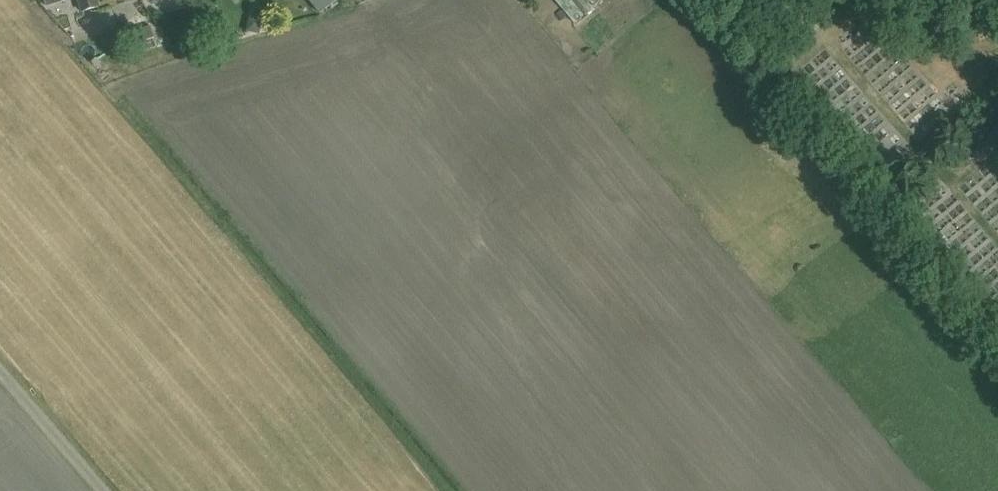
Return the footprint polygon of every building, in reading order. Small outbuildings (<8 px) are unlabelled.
[(84,11),(98,6),(97,0),(80,0),(84,11)] [(325,14),(346,1),(345,0),(317,0),(325,14)] [(602,0),(554,0),(575,24),(602,0)] [(152,27),(140,31),(144,42),(155,38),(152,27)]
